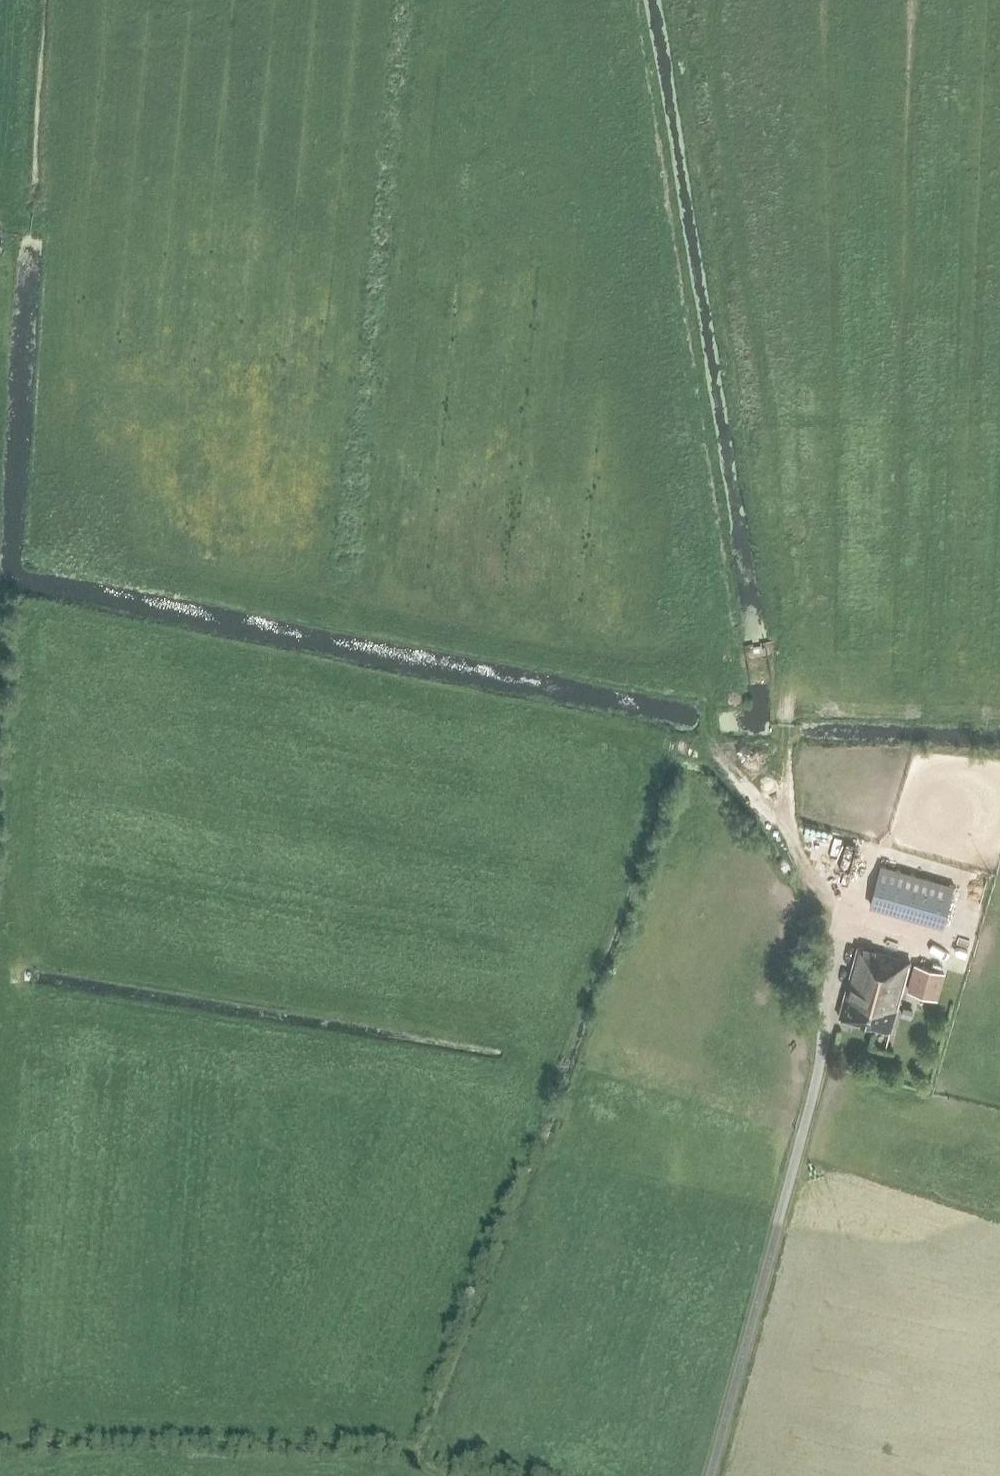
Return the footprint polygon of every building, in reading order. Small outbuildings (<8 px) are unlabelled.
[(882,864),(870,903),(944,924),(955,885),(882,864)] [(910,959),(859,945),(839,1016),(891,1030),(910,959)] [(937,999),(944,973),(915,965),(908,991),(937,999)] [(913,1009),(904,1006),(902,1013),(911,1016),(913,1009)]
